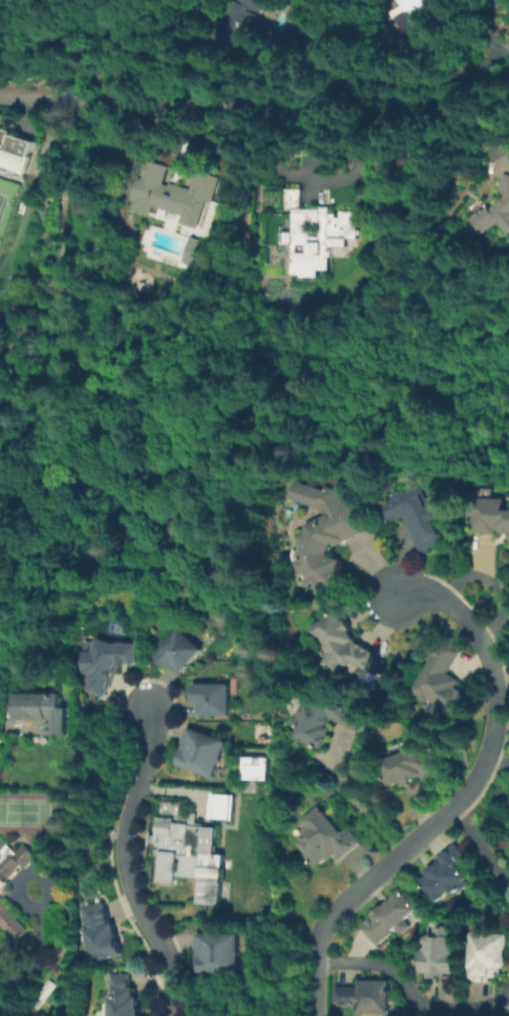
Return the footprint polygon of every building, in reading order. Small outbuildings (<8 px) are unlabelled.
[(231,14),(237,0),(272,0),(260,24),(264,27),(256,43),(233,31),(229,39),(214,32),(225,11),(231,14)] [(411,1),(413,0),(444,0),(422,13),(430,26),(410,38),(404,27),(418,19),(411,7),(414,6),(411,1)] [(5,164),(0,163),(0,135),(2,128),(18,132),(17,134),(39,141),(29,172),(18,169),(17,172),(4,168),(5,164)] [(153,159),(173,165),(168,182),(177,184),(178,182),(195,187),(200,169),(224,176),(217,200),(212,198),(204,226),(186,221),(188,214),(159,205),(156,213),(139,207),(141,199),(137,198),(143,175),(148,177),(149,174),(138,171),(141,160),(152,163),(153,159)] [(309,208),(329,208),(329,206),(337,206),(337,212),(345,212),(345,216),(349,216),(349,210),(368,210),(368,222),(366,223),(366,236),(355,236),(355,245),(337,244),(337,268),(326,268),(326,276),(309,275),(309,273),(300,273),(301,243),(290,243),(290,231),(300,231),(300,208),(293,208),(293,188),(309,188),(309,208)] [(494,209),(508,196),(508,230),(501,220),(486,233),(474,219),(486,209),(487,210),(492,206),(494,209)] [(208,267),(215,242),(194,235),(187,261),(208,267)] [(192,261),(214,268),(205,297),(183,290),(192,261)] [(299,480),(329,489),(330,484),(343,488),(349,502),(361,496),(376,527),(342,544),(341,541),(336,543),(334,551),(335,554),(347,558),(344,568),(347,569),(345,573),(347,574),(343,588),(330,584),(329,589),(312,583),(314,577),(313,577),(311,572),(307,574),(301,560),(304,559),(302,554),(306,542),(302,535),(310,531),(312,523),(330,514),(327,508),(294,497),(299,480)] [(425,484),(431,496),(446,490),(455,509),(443,515),(444,516),(439,518),(449,540),(425,551),(408,517),(388,526),(378,505),(398,496),(397,495),(410,489),(411,490),(425,484)] [(507,509),(508,509),(508,532),(503,531),(503,529),(500,529),(500,533),(483,532),(483,530),(475,530),(475,517),(471,517),(472,496),(507,497),(507,509)] [(346,610),(350,619),(353,618),(359,629),(356,630),(361,639),(360,639),(361,643),(362,640),(384,653),(384,654),(391,658),(382,674),(359,660),(357,664),(354,665),(349,662),(344,670),(330,662),(337,651),(334,650),(333,647),(333,644),(328,635),(326,636),(320,624),(346,610)] [(157,658),(184,630),(206,652),(183,676),(173,667),(170,670),(157,658)] [(116,645),(142,645),(142,666),(140,667),(136,667),(134,665),(132,665),(132,668),(122,667),(122,665),(121,665),(118,672),(110,689),(109,689),(106,696),(91,691),(94,683),(92,682),(94,677),(85,674),(86,653),(95,653),(100,640),(116,645)] [(450,642),(469,654),(455,676),(472,686),(452,717),(417,695),(450,642)] [(195,686),(234,686),(234,717),(203,717),(203,706),(200,706),(200,702),(196,702),(195,686)] [(67,696),(67,710),(73,710),(73,736),(53,736),(53,721),(18,721),(18,695),(67,696)] [(316,696),(354,708),(353,711),(361,714),(356,729),(346,726),(346,724),(329,719),(327,724),(332,726),(328,735),(327,735),(327,736),(328,736),(325,745),(324,745),(323,747),(301,740),(301,739),(295,737),(298,726),(294,724),(299,708),(303,709),(306,701),(314,703),(316,696)] [(192,729),(232,744),(218,780),(179,765),(192,729)] [(449,770),(439,786),(421,776),(410,780),(411,783),(403,786),(401,781),(390,785),(380,760),(405,751),(403,745),(417,740),(422,755),(449,770)] [(269,757),(268,779),(242,778),(243,755),(269,757)] [(199,781),(196,824),(217,825),(215,852),(223,853),(219,904),(196,902),(198,878),(176,877),(176,882),(157,880),(160,855),(153,855),(154,843),(149,842),(149,845),(131,844),(132,828),(150,830),(150,833),(156,834),(157,816),(174,817),(173,821),(189,822),(191,799),(162,797),(164,778),(199,781)] [(231,818),(232,794),(208,793),(208,817),(231,818)] [(320,805),(342,832),(348,827),(359,841),(339,858),(335,853),(327,860),(325,857),(314,866),(306,856),(308,854),(299,843),(307,835),(304,831),(309,827),(303,819),(320,805)] [(5,921),(0,916),(0,848),(3,851),(11,843),(19,851),(27,842),(40,855),(29,867),(25,864),(12,878),(14,880),(2,892),(5,896),(3,898),(21,915),(20,917),(31,928),(21,938),(11,928),(10,929),(4,923),(5,921)] [(460,863),(470,876),(459,885),(463,889),(446,902),(444,899),(439,903),(421,879),(429,873),(427,870),(435,864),(435,865),(440,861),(437,857),(456,843),(467,858),(460,863)] [(411,925),(401,933),(396,928),(378,944),(361,925),(401,889),(418,907),(405,919),(411,925)] [(88,931),(88,929),(87,929),(85,916),(87,916),(85,907),(105,903),(108,914),(111,913),(114,926),(117,926),(119,937),(122,936),(126,957),(115,959),(115,960),(106,962),(106,960),(95,963),(88,931)] [(498,932),(508,933),(508,967),(508,971),(503,977),(497,976),(497,982),(481,981),(481,979),(474,978),(475,960),(477,960),(478,931),(488,932),(488,930),(491,927),(496,928),(499,930),(498,932)] [(460,955),(463,955),(462,977),(453,976),(453,980),(446,980),(445,981),(434,980),(435,975),(428,975),(429,964),(426,964),(427,954),(431,954),(432,936),(442,936),(442,929),(459,929),(458,939),(461,939),(460,955)] [(243,953),(243,976),(203,975),(203,953),(200,953),(200,937),(243,937),(243,953)] [(142,1000),(142,1015),(113,1015),(113,1000),(118,1000),(118,992),(112,992),(112,975),(133,975),(133,991),(137,991),(137,1000),(142,1000)] [(390,979),(390,1012),(360,1012),(360,1005),(335,1005),(335,986),(360,986),(360,979),(390,979)]
